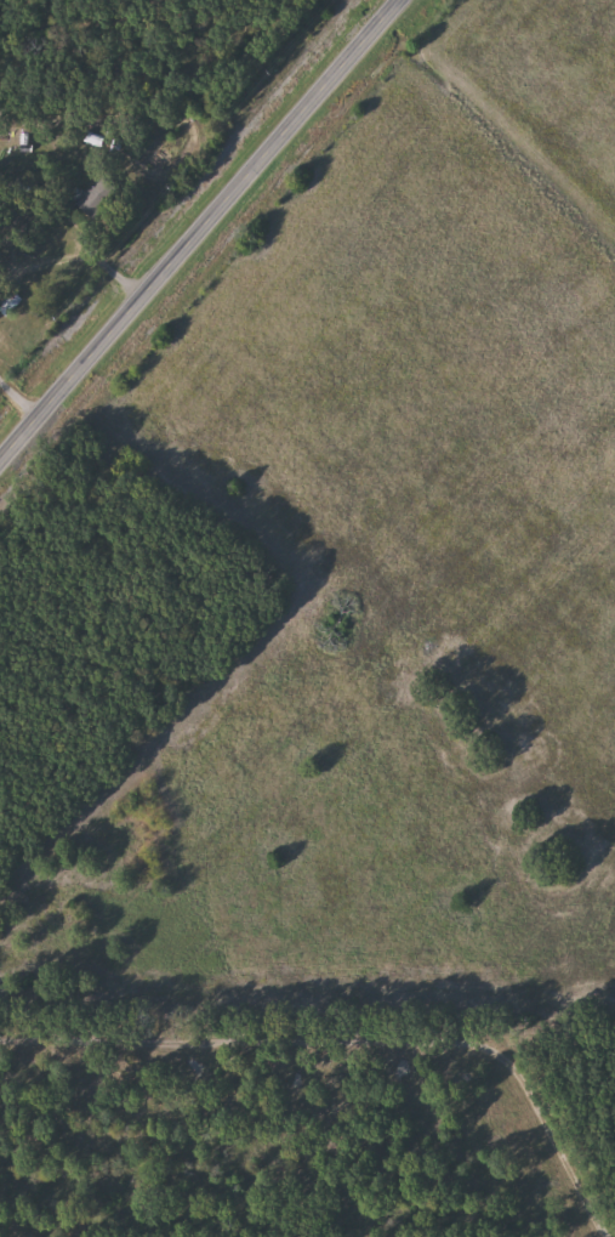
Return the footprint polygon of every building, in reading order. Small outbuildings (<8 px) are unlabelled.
[(106,171),(123,186),(95,217),(78,203),(106,171)] [(8,313),(0,303),(15,290),(23,299),(8,313)]
